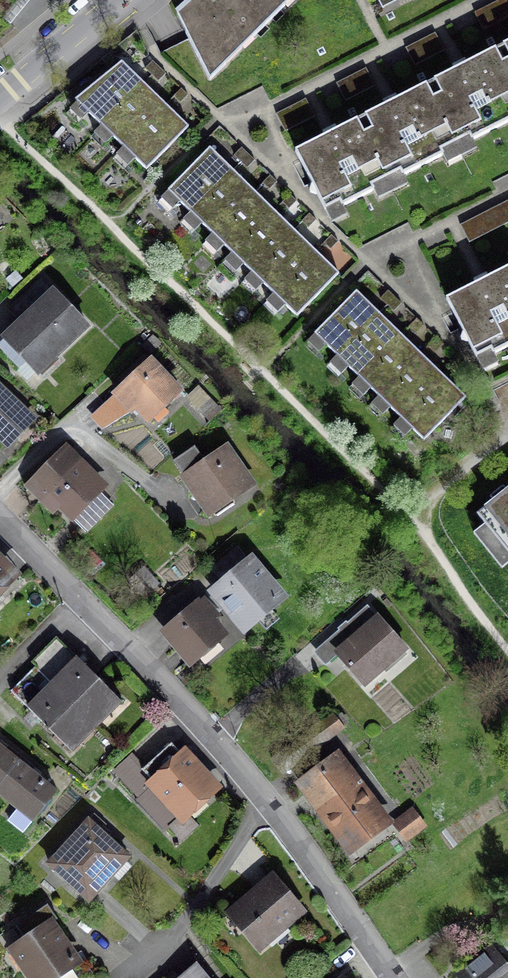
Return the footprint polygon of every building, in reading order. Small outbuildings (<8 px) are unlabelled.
[(178,18),(189,42),(208,84),(260,35),(296,0),(198,0),(178,18)] [(382,12),(405,0),(376,0),(382,12)] [(479,17),(486,29),(507,17),(507,10),(504,3),(479,17)] [(434,40),(408,54),(415,67),(441,54),(434,40)] [(502,69),(495,55),(434,87),(441,100),(432,105),(455,147),(472,138),(475,144),(507,127),(507,81),(502,69)] [(102,126),(144,83),(122,62),(76,101),(102,126)] [(369,75),(340,88),(346,102),(375,88),(369,75)] [(166,104),(144,83),(102,126),(124,147),(166,104)] [(442,154),(455,147),(432,105),(425,90),(365,122),(372,136),(363,140),(385,183),(402,175),(404,180),(445,159),(442,154)] [(189,127),(166,104),(124,147),(147,170),(189,127)] [(308,107),(279,119),(286,135),(315,122),(308,107)] [(373,190),(385,183),(363,140),(355,126),(296,158),(325,213),(341,205),(344,210),(375,194),(373,190)] [(190,213),(232,170),(210,148),(168,191),(190,213)] [(254,191),(232,170),(190,213),(213,234),(254,191)] [(274,210),(254,191),(213,234),(233,254),(274,210)] [(294,229),(274,210),(233,254),(252,273),(294,229)] [(465,231),(473,247),(507,229),(507,210),(465,231)] [(316,250),(294,229),(252,273),(275,294),(316,250)] [(340,273),(316,250),(275,294),(298,316),(340,273)] [(446,305),(476,362),(492,354),(494,357),(507,350),(507,273),(446,305)] [(28,317),(0,343),(0,348),(19,368),(25,362),(35,373),(86,325),(42,278),(15,303),(18,306),(28,317)] [(337,356),(379,313),(356,291),(314,334),(337,356)] [(401,334),(379,313),(337,356),(359,378),(401,334)] [(421,353),(401,334),(359,378),(379,397),(421,353)] [(443,375),(421,353),(379,397),(401,418),(443,375)] [(179,392),(150,362),(116,394),(132,411),(137,407),(149,420),(179,392)] [(466,397),(443,375),(401,418),(424,440),(466,397)] [(0,388),(0,437),(9,445),(33,420),(0,388)] [(198,389),(189,397),(206,415),(215,407),(198,389)] [(251,483),(227,449),(206,464),(195,447),(174,462),(209,512),(251,483)] [(91,470),(69,448),(30,486),(42,498),(47,492),(72,518),(99,491),(85,477),(91,470)] [(507,490),(503,486),(490,497),(494,501),(477,514),(507,552),(507,489),(507,490)] [(281,598),(251,563),(250,564),(246,559),(227,575),(227,582),(216,592),(246,627),(281,598)] [(9,576),(0,568),(0,586),(9,576)] [(198,607),(198,606),(166,632),(191,661),(222,635),(210,620),(216,615),(205,601),(198,607)] [(405,648),(367,606),(347,623),(352,629),(344,636),(339,630),(318,649),(329,662),(338,654),(364,684),(405,648)] [(32,662),(36,666),(43,673),(65,651),(54,640),(32,662)] [(65,651),(43,673),(91,721),(115,696),(78,659),(75,662),(65,651)] [(66,746),(91,721),(43,673),(36,666),(11,691),(66,746)] [(282,773),(343,727),(333,715),(273,760),(282,773)] [(180,752),(171,742),(142,770),(155,784),(138,799),(166,830),(183,814),(184,815),(213,788),(199,773),(204,768),(185,748),(180,752)] [(18,762),(0,748),(0,784),(18,762)] [(346,849),(383,822),(371,805),(376,802),(359,780),(362,778),(355,769),(348,775),(337,760),(305,784),(332,820),(327,824),(346,849)] [(0,784),(0,793),(18,807),(8,819),(24,831),(56,792),(18,762),(0,784)] [(412,811),(396,824),(407,838),(423,826),(412,811)] [(106,824),(94,814),(49,864),(89,900),(104,883),(100,879),(124,853),(100,831),(106,824)] [(300,912),(271,878),(232,912),(261,946),(300,912)] [(48,904),(16,926),(27,941),(13,950),(33,977),(49,977),(75,960),(51,924),(58,919),(48,904)] [(493,945),(455,975),(458,977),(507,977),(507,964),(493,945)] [(196,962),(177,977),(210,977),(196,962)]
